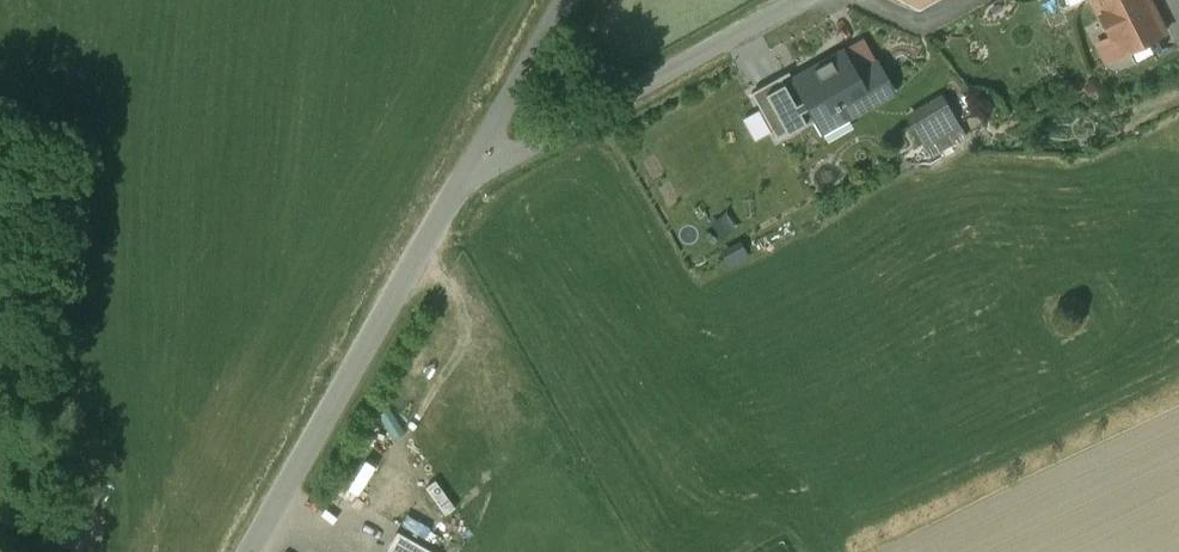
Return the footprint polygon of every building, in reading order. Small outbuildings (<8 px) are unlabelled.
[(919,9),(936,0),(900,0),(919,9)] [(1148,0),(1080,0),(1085,9),(1094,4),(1119,55),(1164,32),(1148,0)] [(847,52),(795,80),(824,134),(895,96),(876,61),(857,71),(847,52)] [(913,106),(934,153),(974,135),(953,89),(913,106)] [(440,494),(429,487),(414,509),(443,528),(464,496),(446,484),(440,494)] [(398,531),(386,551),(434,551),(398,531)]
